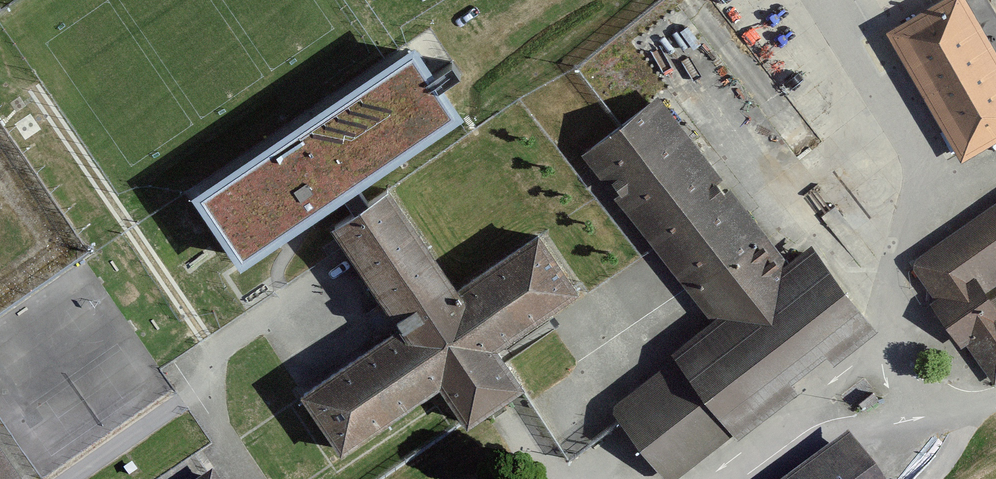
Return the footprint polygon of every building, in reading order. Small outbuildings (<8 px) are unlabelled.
[(888,31),(961,159),(995,139),(995,54),(965,0),(942,0),(888,31)] [(414,43),(193,194),(240,262),(341,193),(355,184),(461,111),(414,43)] [(811,244),(787,263),(656,96),(623,122),(582,154),(713,320),(672,352),(676,357),(612,407),(621,419),(669,478),(671,478),(733,430),(738,437),(797,391),(790,383),(828,353),(834,362),(877,328),(811,244)] [(341,193),(354,211),(367,202),(355,184),(341,193)] [(331,226),(400,327),(302,394),(342,452),(440,385),(467,425),(523,387),(495,346),(577,290),(538,233),(457,288),(388,187),(367,202),(354,211),(331,226)] [(911,264),(936,300),(932,303),(961,344),(965,341),(994,381),(995,380),(995,295),(990,299),(984,290),(995,282),(995,205),(911,264)] [(848,437),(791,478),(879,478),(848,437)] [(0,454),(0,478),(17,478),(0,454)]
